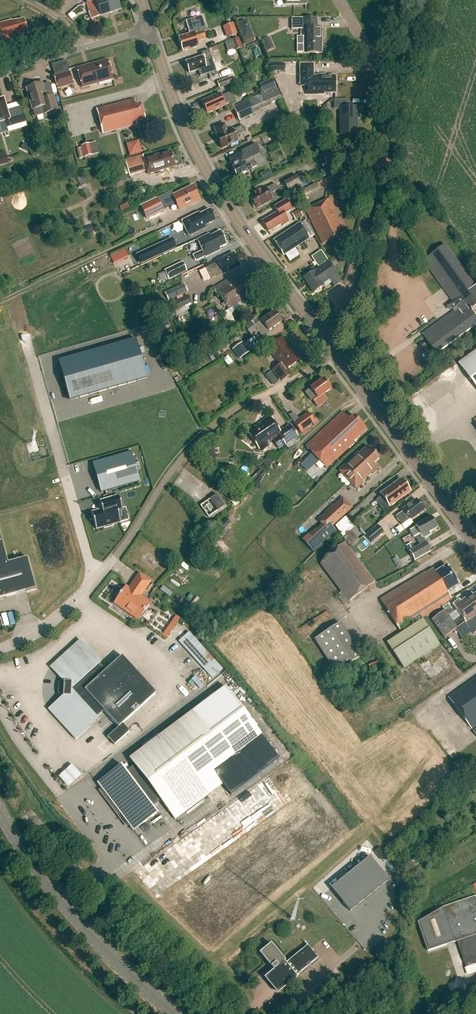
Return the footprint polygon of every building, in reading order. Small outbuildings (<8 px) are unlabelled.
[(94,0),(97,7),(89,10),(92,19),(120,10),(117,0),(95,0),(94,0)] [(194,12),(223,2),(222,0),(200,0),(191,3),(194,12)] [(304,53),(322,53),(322,28),(317,28),(317,18),(292,18),(292,29),(301,28),(301,36),(304,36),(304,53)] [(26,31),(22,19),(16,21),(16,20),(12,21),(11,20),(0,23),(0,38),(1,41),(18,35),(18,33),(26,31)] [(228,38),(238,34),(234,22),(224,26),(228,38)] [(194,33),(178,38),(182,52),(199,46),(197,42),(206,39),(203,31),(195,34),(194,33)] [(247,43),(255,41),(254,35),(246,37),(247,43)] [(263,40),(269,50),(275,47),(269,36),(263,40)] [(239,38),(231,41),(235,52),(243,49),(239,38)] [(187,65),(186,66),(187,70),(188,70),(190,75),(206,69),(205,66),(213,64),(210,52),(202,55),(203,58),(186,63),(187,65)] [(109,62),(107,62),(106,60),(77,69),(82,88),(112,79),(109,68),(110,67),(109,62)] [(313,64),(300,65),(300,87),(307,87),(308,95),(324,95),(324,94),(336,94),(335,76),(326,77),(326,75),(314,76),(313,64)] [(214,75),(219,89),(233,84),(227,70),(214,75)] [(70,73),(55,78),(58,88),(73,83),(70,73)] [(260,85),(263,93),(276,87),(272,79),(260,85)] [(41,84),(26,88),(32,110),(42,107),(44,114),(57,110),(53,96),(45,98),(41,84)] [(248,101),(249,102),(234,109),(240,122),(255,115),(254,112),(282,100),(277,88),(248,101)] [(220,94),(202,102),(207,114),(235,101),(231,92),(221,97),(220,94)] [(15,108),(7,111),(3,98),(0,99),(0,122),(4,121),(6,128),(19,125),(15,108)] [(348,99),(334,99),(334,110),(340,109),(341,135),(357,134),(357,107),(348,107),(348,99)] [(134,100),(96,109),(102,133),(136,125),(136,122),(144,120),(140,104),(135,105),(134,100)] [(303,119),(305,124),(317,119),(315,114),(303,119)] [(214,128),(218,136),(217,137),(222,149),(238,142),(235,137),(244,133),(242,126),(233,130),(232,130),(227,132),(224,124),(214,128)] [(130,156),(143,152),(140,139),(127,143),(130,156)] [(84,158),(92,156),(90,144),(82,146),(84,158)] [(256,144),(241,152),(242,154),(230,160),(234,168),(233,168),(234,169),(233,172),(234,175),(237,176),(238,177),(251,171),(252,173),(267,165),(256,144)] [(8,162),(5,152),(0,153),(0,165),(8,162)] [(143,157),(126,162),(130,177),(147,172),(148,175),(174,167),(170,152),(144,159),(143,157)] [(261,173),(265,180),(273,176),(270,169),(261,173)] [(290,193),(304,186),(297,174),(284,181),(290,193)] [(253,202),(251,203),(254,209),(256,208),(272,200),(269,195),(278,190),(275,184),(265,189),(265,188),(254,193),(254,195),(250,197),(253,202)] [(192,186),(172,196),(179,210),(199,200),(192,186)] [(330,199),(307,210),(323,244),(340,235),(339,231),(345,228),(330,199)] [(156,200),(141,207),(147,219),(162,211),(156,200)] [(274,207),(277,212),(262,221),(268,232),(282,224),(283,226),(289,222),(284,215),(292,210),(286,200),(274,207)] [(294,214),(296,219),(304,216),(301,210),(294,214)] [(198,214),(181,222),(188,237),(205,229),(204,227),(214,222),(209,211),(199,216),(198,214)] [(299,223),(273,240),(283,256),(314,236),(304,221),(300,224),(299,223)] [(165,228),(168,236),(181,230),(177,222),(165,228)] [(219,249),(226,245),(220,232),(210,237),(209,234),(197,240),(202,251),(193,256),(196,261),(205,257),(220,250),(219,249)] [(163,243),(142,253),(146,262),(167,251),(163,243)] [(422,335),(436,354),(475,325),(475,287),(446,245),(424,261),(454,303),(450,306),(455,312),(422,335)] [(114,263),(129,256),(126,248),(110,255),(114,263)] [(238,264),(240,264),(237,259),(236,260),(234,254),(217,262),(218,263),(205,269),(210,280),(239,266),(238,264)] [(169,280),(186,271),(182,262),(164,271),(169,280)] [(322,284),(337,274),(329,262),(314,272),(314,271),(303,279),(313,294),(324,286),(322,284)] [(247,298),(246,296),(257,289),(248,274),(232,284),(228,280),(215,288),(228,310),(247,298)] [(184,284),(165,293),(169,301),(188,292),(184,284)] [(188,295),(170,304),(174,312),(192,303),(188,295)] [(229,310),(220,315),(229,329),(237,324),(229,310)] [(260,321),(261,321),(254,326),(263,338),(270,333),(269,331),(281,322),(273,311),(260,321)] [(70,401),(147,379),(136,339),(58,362),(70,401)] [(268,348),(280,365),(273,370),(281,381),(290,374),(286,369),(298,361),(281,339),(268,348)] [(241,342),(232,349),(239,359),(249,353),(241,342)] [(460,365),(475,387),(475,353),(460,365)] [(310,388),(304,393),(310,401),(312,400),(317,407),(327,400),(324,394),(331,389),(323,379),(310,388)] [(342,412),(305,447),(326,469),(354,442),(353,441),(365,430),(353,416),(349,420),(342,412)] [(308,413),(294,424),(301,433),(315,422),(308,413)] [(285,445),(298,436),(289,424),(287,425),(287,426),(283,430),(282,429),(279,431),(269,416),(258,424),(259,425),(256,427),(255,426),(246,432),(259,450),(279,435),(285,445)] [(379,459),(367,446),(359,454),(358,452),(338,470),(342,474),(345,474),(348,472),(354,479),(352,481),(351,484),(357,490),(364,483),(362,482),(371,473),(373,475),(378,469),(373,464),(379,459)] [(213,448),(203,450),(205,464),(215,463),(213,448)] [(140,483),(131,452),(92,463),(101,493),(140,483)] [(396,501),(409,492),(401,479),(380,494),(390,507),(397,502),(396,501)] [(230,486),(223,491),(231,502),(238,497),(230,486)] [(200,506),(208,518),(224,506),(216,494),(200,506)] [(117,511),(123,510),(118,496),(100,502),(102,510),(91,513),(96,529),(104,527),(104,529),(112,527),(112,525),(120,523),(117,511)] [(324,534),(351,510),(342,500),(334,507),(333,506),(325,514),(326,514),(322,518),(321,518),(318,520),(323,525),(319,529),(324,534)] [(415,500),(402,510),(403,511),(395,517),(401,526),(409,520),(410,520),(423,511),(415,500)] [(409,531),(418,547),(409,552),(414,560),(430,551),(425,543),(424,543),(422,539),(430,534),(429,532),(437,528),(430,517),(415,526),(416,527),(409,531)] [(371,543),(384,532),(378,526),(366,536),(371,543)] [(349,547),(358,540),(350,531),(342,538),(349,547)] [(5,595),(6,597),(35,589),(27,558),(7,563),(0,536),(0,597),(5,595)] [(344,606),(374,583),(344,543),(326,556),(320,564),(341,593),(338,595),(340,597),(338,598),(344,606)] [(398,557),(394,560),(399,568),(403,566),(398,557)] [(424,573),(380,600),(399,631),(451,599),(447,592),(458,585),(446,566),(435,573),(432,569),(425,574),(424,573)] [(132,584),(133,585),(130,589),(125,586),(113,603),(138,621),(150,603),(135,593),(138,589),(143,592),(151,581),(139,573),(132,584)] [(472,596),(471,594),(460,602),(458,600),(452,604),(458,613),(450,619),(444,611),(431,620),(444,638),(457,629),(457,628),(465,622),(465,623),(473,617),(475,621),(475,594),(472,596)] [(167,639),(182,618),(177,615),(162,635),(167,639)] [(422,619),(386,643),(403,668),(439,645),(422,619)] [(315,640),(336,674),(362,657),(341,623),(315,640)] [(223,670),(192,635),(181,645),(212,679),(223,670)] [(103,711),(118,728),(107,738),(114,746),(129,732),(122,724),(155,693),(121,656),(105,671),(99,664),(101,663),(93,655),(80,640),(50,667),(57,675),(56,675),(63,683),(63,687),(61,687),(61,691),(63,691),(63,696),(55,703),(48,710),(75,740),(90,726),(98,719),(96,718),(103,711)] [(449,698),(471,730),(475,726),(475,679),(449,698)] [(134,766),(126,772),(121,765),(97,783),(133,831),(157,813),(153,807),(160,801),(175,820),(223,784),(231,796),(280,759),(225,687),(129,759),(134,766)] [(59,776),(69,787),(82,774),(72,764),(59,776)] [(152,818),(154,822),(163,818),(160,813),(152,818)] [(350,912),(389,880),(370,857),(331,888),(350,912)] [(444,909),(418,924),(428,951),(457,942),(466,968),(475,965),(475,898),(444,909)] [(307,945),(286,963),(284,962),(285,961),(285,960),(284,961),(272,948),(263,955),(272,966),(271,967),(273,970),(265,976),(279,993),(298,976),(297,977),(296,976),(307,966),(304,963),(308,960),(310,964),(318,958),(304,942),(307,945)]
